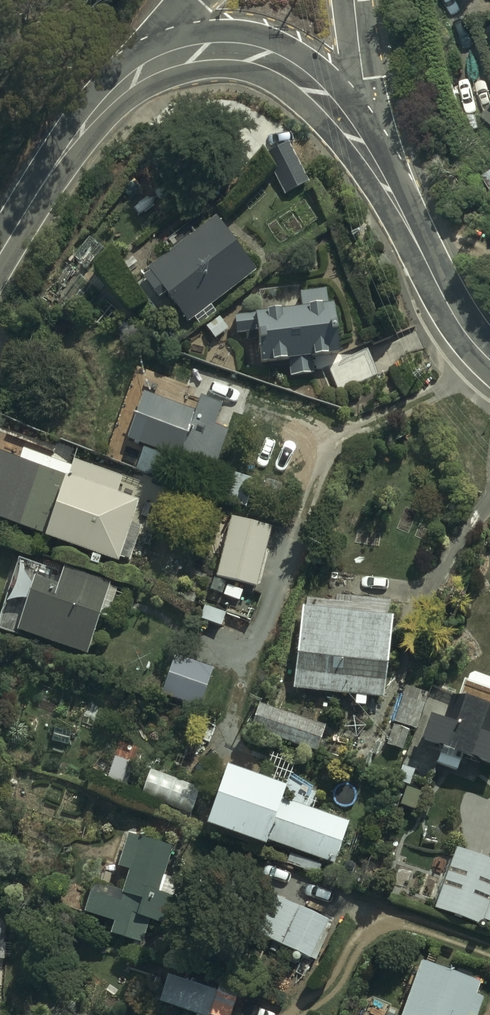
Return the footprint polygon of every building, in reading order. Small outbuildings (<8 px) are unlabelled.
[(265,150),(285,191),(309,179),(295,150),(303,147),(297,135),(265,150)] [(256,273),(216,218),(147,269),(149,272),(142,277),(158,299),(166,293),(188,323),(256,273)] [(302,290),(302,285),(258,290),(260,307),(257,308),(257,311),(236,314),(238,333),(259,331),(262,359),(290,356),(292,374),(316,372),(314,351),(341,348),(335,298),(329,299),(327,287),(302,290)] [(375,374),(363,352),(325,372),(337,395),(375,374)] [(151,399),(145,397),(131,439),(136,441),(135,444),(164,455),(163,459),(211,476),(226,434),(212,429),(220,407),(183,394),(185,390),(162,382),(157,396),(152,395),(151,399)] [(45,542),(46,538),(94,554),(92,561),(101,565),(104,556),(121,561),(122,557),(132,560),(144,524),(134,520),(142,497),(119,490),(123,477),(68,459),(61,481),(44,475),(47,465),(19,456),(15,467),(0,462),(0,527),(45,542)] [(227,473),(216,501),(252,515),(263,487),(227,473)] [(218,579),(213,597),(239,604),(245,583),(255,586),(270,529),(231,518),(215,579),(218,579)] [(19,563),(0,616),(0,634),(15,639),(18,631),(84,655),(110,585),(64,568),(60,578),(19,563)] [(356,698),(355,707),(365,708),(366,700),(383,702),(392,617),(301,608),(292,692),(356,698)] [(215,670),(176,656),(162,694),(201,708),(215,670)] [(430,720),(421,746),(489,769),(489,690),(467,683),(465,689),(462,688),(457,704),(461,705),(454,728),(430,720)] [(420,690),(404,686),(394,723),(418,729),(425,700),(418,699),(420,690)] [(325,729),(260,705),(250,730),(315,754),(325,729)] [(318,885),(323,869),(334,873),(349,830),(313,818),(317,806),(309,803),(313,795),(291,787),(297,770),(270,761),(263,781),(226,768),(205,828),(291,858),(286,874),(318,885)] [(201,786),(150,766),(139,794),(190,814),(201,786)] [(122,892),(92,882),(82,914),(112,924),(109,935),(142,945),(149,923),(171,930),(181,900),(157,893),(171,848),(127,835),(117,867),(128,871),(122,892)] [(455,845),(433,910),(480,925),(481,922),(489,925),(489,857),(455,845)] [(326,921),(271,896),(253,935),(312,962),(328,927),(324,925),(326,921)] [(417,960),(398,1014),(477,1014),(483,999),(477,997),(482,982),(417,960)] [(158,1003),(190,1014),(223,1014),(229,1000),(169,976),(158,1003)]
